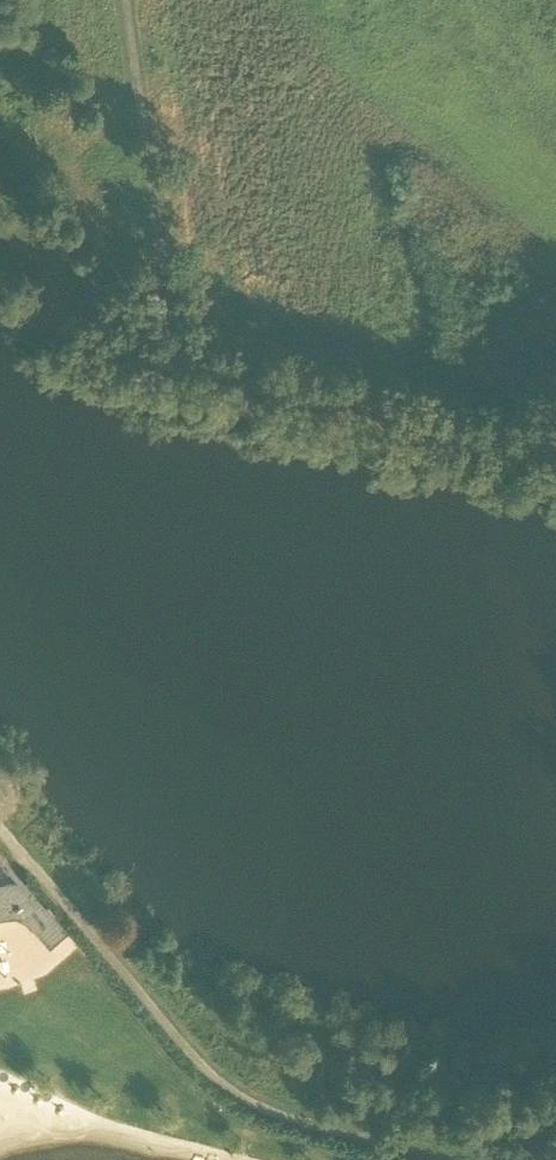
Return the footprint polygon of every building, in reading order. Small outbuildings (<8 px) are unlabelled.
[(46,952),(74,986),(93,974),(0,869),(0,958),(46,952)]
